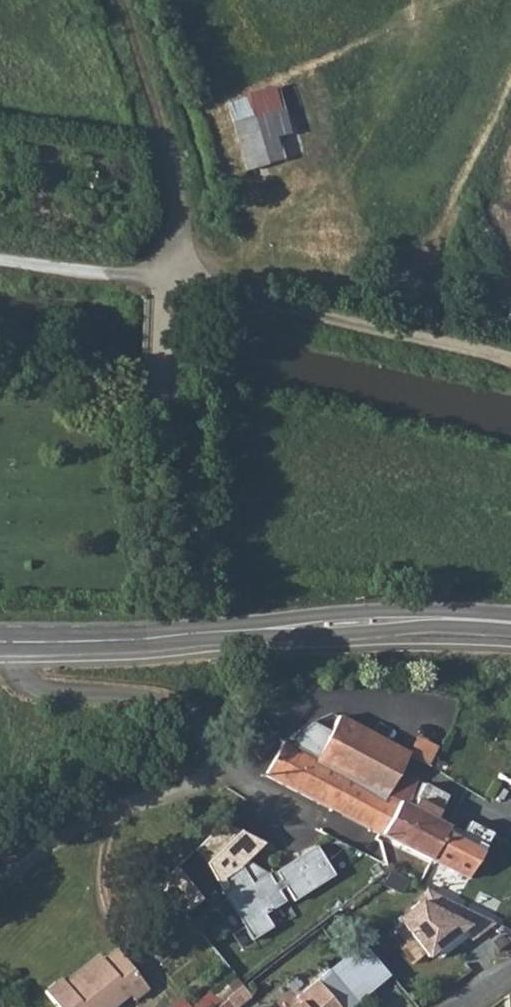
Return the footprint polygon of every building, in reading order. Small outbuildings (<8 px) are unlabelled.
[(291,104),(252,115),(266,164),(304,153),(291,104)] [(266,164),(252,115),(232,121),(245,170),(266,164)] [(281,741),(264,773),(381,833),(397,801),(385,795),(397,770),(406,751),(334,717),(326,732),(308,723),(303,722),(296,728),(288,745),(281,741)] [(411,755),(432,764),(440,744),(419,735),(411,755)] [(385,795),(397,801),(411,807),(423,783),(397,770),(385,795)] [(381,833),(434,861),(436,853),(450,828),(435,820),(447,794),(423,783),(411,807),(397,801),(381,833)] [(238,828),(222,822),(194,848),(222,890),(229,886),(209,857),(238,828)] [(434,861),(468,878),(492,833),(471,822),(464,835),(450,828),(436,853),(434,861)] [(265,840),(238,828),(209,857),(229,886),(222,890),(254,937),(274,923),(266,911),(286,897),(279,887),(285,882),(295,897),(335,870),(315,841),(275,868),(281,877),(275,880),(267,870),(252,880),(241,864),(247,858),(265,840)] [(267,870),(247,858),(241,864),(252,880),(267,870)] [(201,898),(175,867),(158,884),(184,913),(201,898)] [(455,903),(427,888),(421,902),(400,919),(430,957),(464,929),(473,939),(494,923),(480,916),(455,903)] [(361,941),(329,966),(353,997),(385,972),(361,941)] [(55,972),(37,985),(55,1006),(103,1006),(123,991),(130,999),(146,987),(113,944),(99,954),(63,983),(56,974),(55,972)] [(56,974),(63,983),(99,954),(93,946),(56,974)] [(329,966),(297,991),(302,996),(287,1006),(350,1006),(357,1002),(353,997),(329,966)] [(217,1006),(247,1006),(255,1001),(245,987),(217,1006)]
